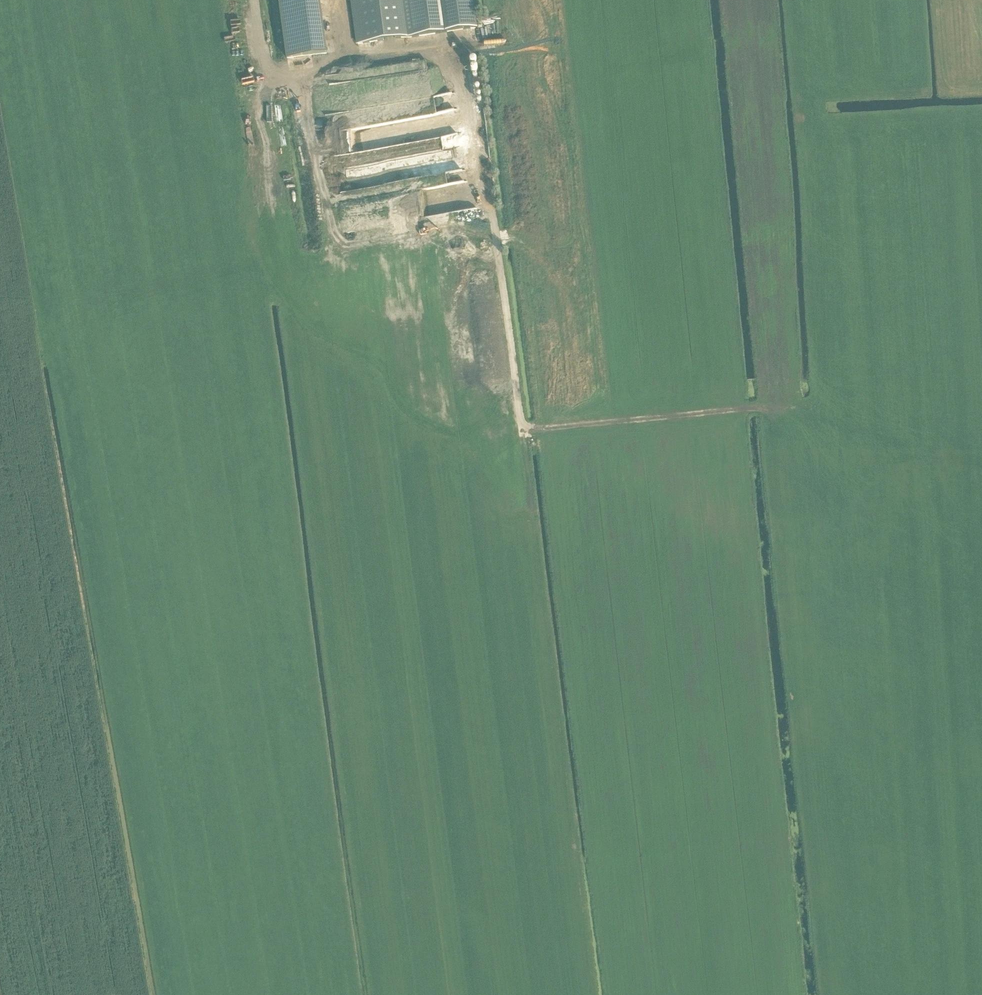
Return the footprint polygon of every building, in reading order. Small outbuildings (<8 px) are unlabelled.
[(287,60),(324,55),(317,0),(279,0),(287,60)]
